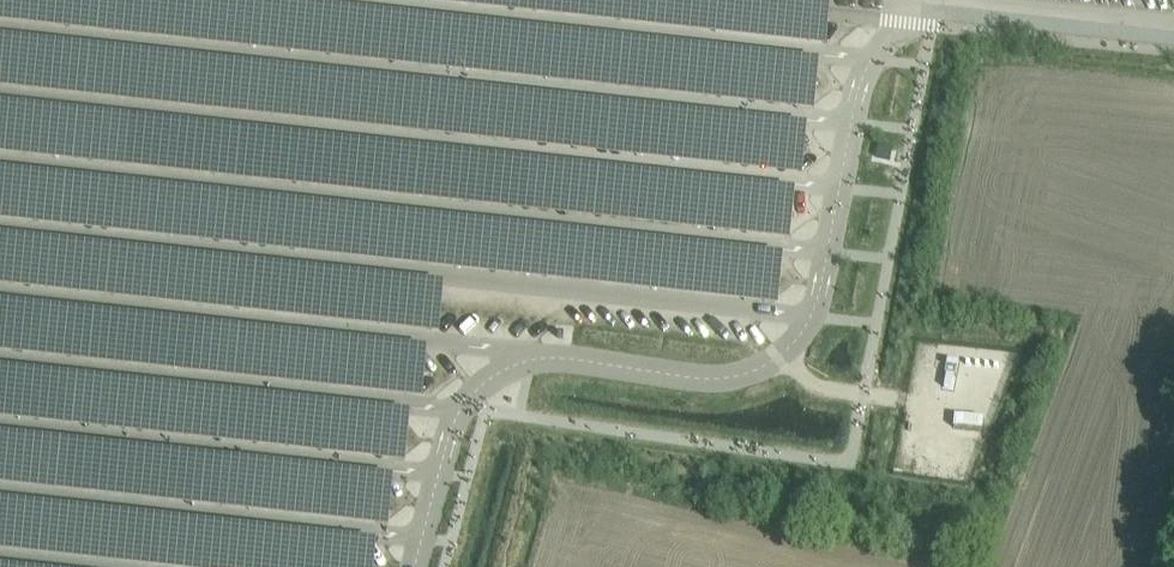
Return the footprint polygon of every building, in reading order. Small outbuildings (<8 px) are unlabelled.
[(249,0),(0,0),(0,20),(805,107),(810,61),(249,0)] [(824,43),(829,0),(425,0),(824,43)] [(0,38),(0,85),(793,171),(798,125),(0,38)] [(0,104),(0,151),(781,236),(786,190),(0,104)] [(0,171),(0,218),(769,301),(774,255),(0,171)] [(0,236),(0,283),(438,331),(443,284),(0,236)] [(0,305),(0,352),(420,397),(425,351),(0,305)] [(0,370),(0,417),(405,460),(410,414),(0,370)] [(0,436),(0,483),(386,525),(391,478),(0,436)] [(0,501),(0,548),(173,566),(372,566),(375,542),(0,501)]
